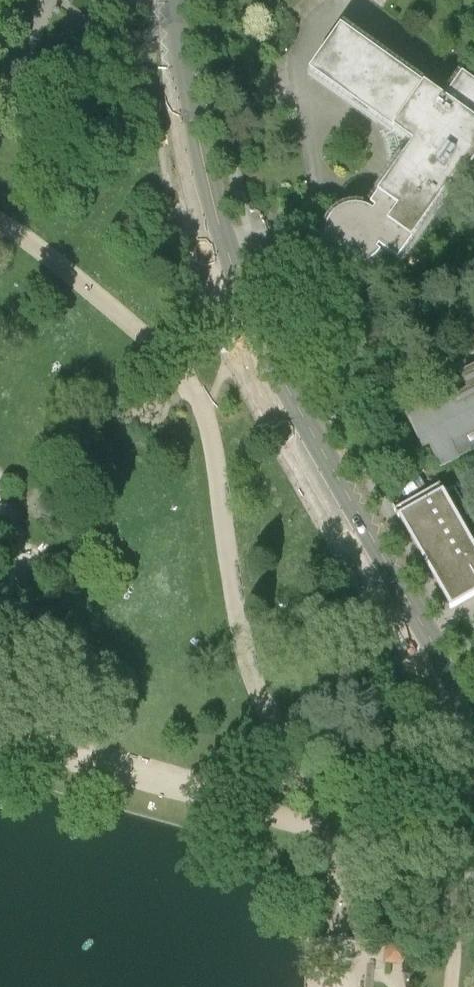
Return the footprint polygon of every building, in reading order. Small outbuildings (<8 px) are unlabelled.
[(463,75),(447,97),(345,22),(308,73),(410,148),(365,208),(352,206),(340,211),(327,224),(323,232),(323,240),(324,249),(327,255),(336,266),(346,270),(352,271),(359,270),(369,266),(381,253),(401,266),(467,177),(473,182),(473,82),(463,75)] [(463,377),(471,392),(458,399),(435,410),(433,406),(409,418),(424,448),(431,445),(442,467),(460,459),(459,457),(452,444),(463,438),(473,433),(473,371),(463,377)] [(459,457),(473,450),(473,433),(463,438),(452,444),(459,457)] [(444,492),(400,517),(454,608),(473,597),(473,523),(454,489),(445,494),(444,492)] [(412,944),(390,941),(387,963),(409,966),(412,944)]
